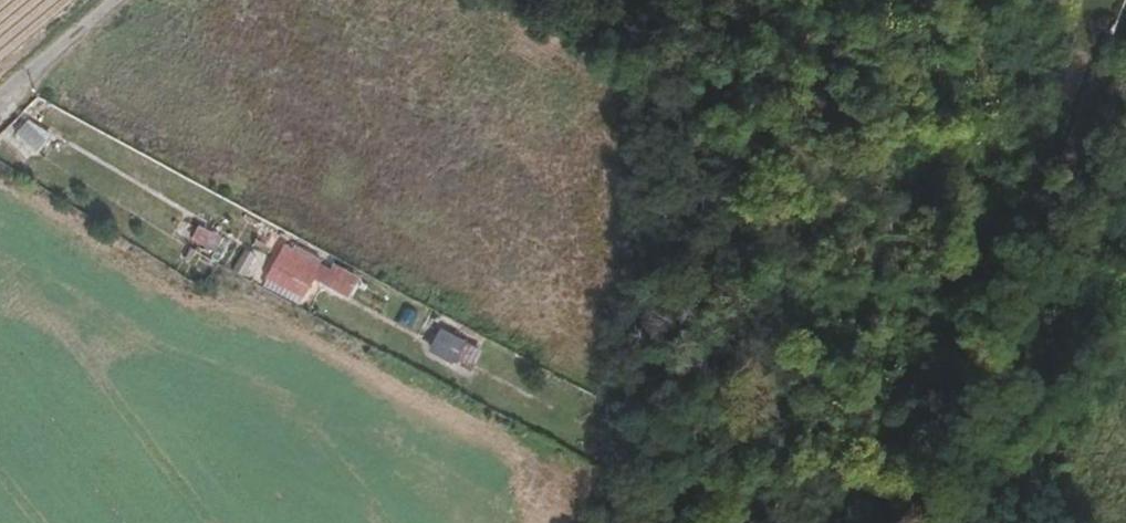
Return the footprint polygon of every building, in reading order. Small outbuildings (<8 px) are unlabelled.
[(358,276),(282,241),(264,280),(305,299),(314,280),(349,296),(358,276)] [(439,326),(428,349),(471,369),(481,346),(439,326)]
